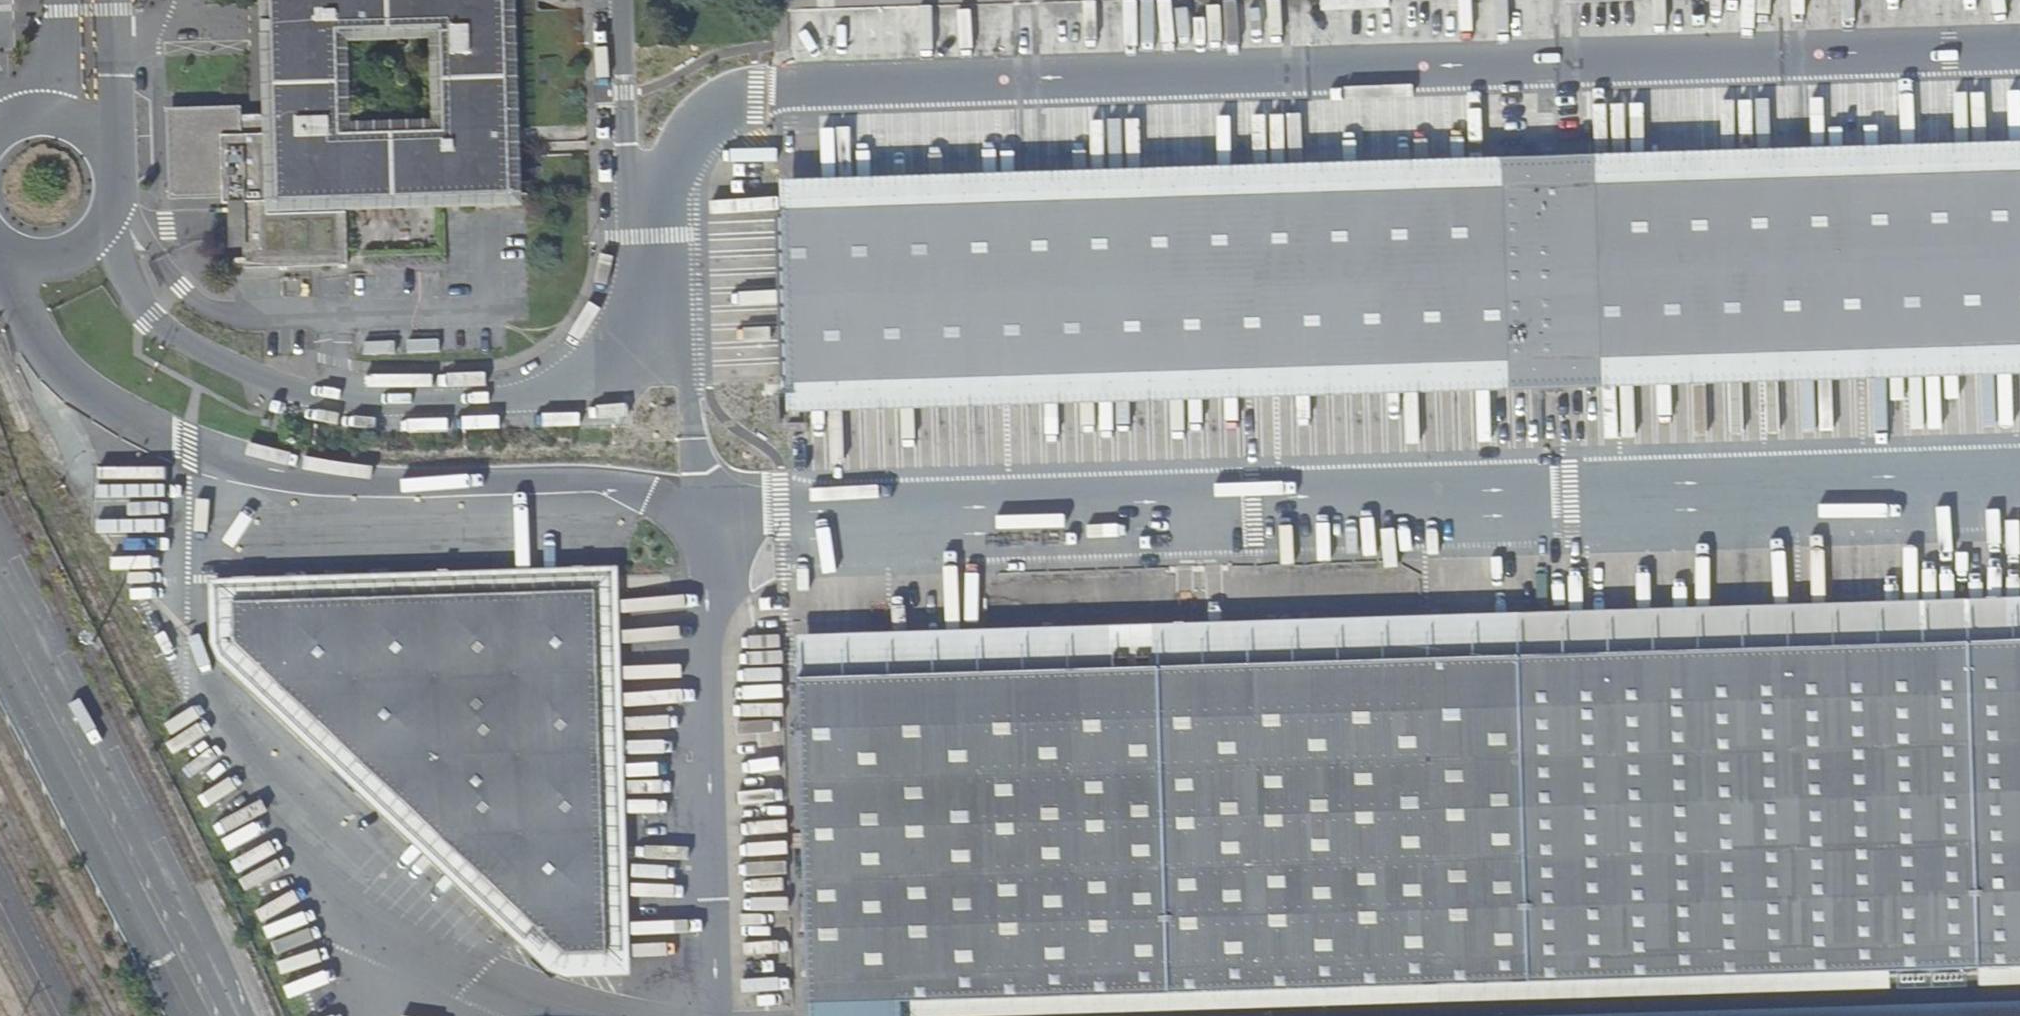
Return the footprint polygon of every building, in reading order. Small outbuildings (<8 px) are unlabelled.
[(175,117),(177,191),(222,190),(223,204),(243,203),(244,268),(348,265),(345,200),(511,194),(505,0),(271,0),(275,117),(233,119),(233,115),(175,117)] [(799,195),(801,427),(1007,421),(1277,414),(1492,408),(1561,406),(1618,404),(1762,400),(1906,396),(2014,393),(2019,393),(2019,151),(1952,154),(1829,158),(1755,161),(1703,163),(1611,166),(1547,168),(1447,172),(1268,178),(1000,188),(799,195)] [(788,400),(789,418),(800,417),(799,399),(788,400)] [(619,567),(208,580),(233,602),(595,591),(606,953),(565,955),(235,645),(210,645),(218,662),(514,939),(548,972),(566,979),(631,977),(619,567)] [(233,602),(208,580),(210,645),(235,645),(233,602)] [(606,953),(595,591),(233,602),(235,645),(565,955),(606,953)] [(804,639),(814,1015),(2019,1015),(2019,602),(1799,609),(1588,616),(1428,620),(889,637),(804,639)]
